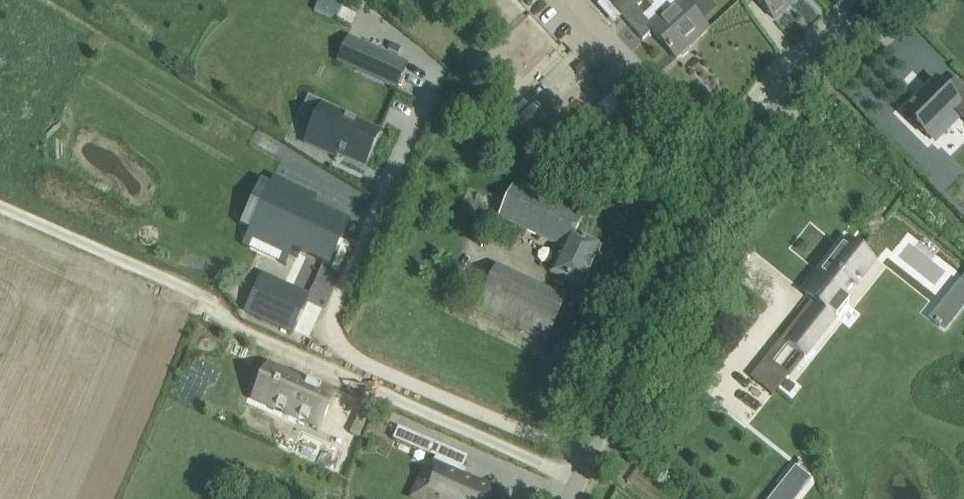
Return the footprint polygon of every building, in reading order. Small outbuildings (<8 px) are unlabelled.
[(623,18),(643,0),(606,0),(623,18)] [(651,31),(676,59),(679,56),(683,57),(689,52),(688,48),(691,45),(686,40),(693,34),(697,39),(709,29),(683,0),(653,0),(651,2),(660,13),(646,25),(651,31)] [(773,19),(793,0),(755,0),(773,19)] [(562,42),(539,65),(550,76),(573,52),(562,42)] [(365,46),(355,69),(396,88),(407,65),(365,46)] [(902,114),(925,136),(952,109),(963,122),(963,87),(955,77),(943,89),(935,81),(902,114)] [(548,103),(535,116),(564,147),(577,134),(548,103)] [(379,133),(351,120),(325,108),(310,141),(336,153),(364,166),(379,133)] [(250,229),(249,230),(329,267),(329,266),(327,265),(340,237),(343,238),(350,222),(311,203),(313,198),(316,200),(316,198),(291,187),(291,188),(293,189),(291,194),(270,185),(270,186),(272,187),(252,230),(250,229)] [(573,237),(582,218),(513,185),(499,215),(563,246),(550,273),(582,288),(600,250),(573,237)] [(872,262),(847,242),(805,295),(812,300),(783,337),(787,340),(785,343),(805,358),(849,302),(844,298),(872,262)] [(753,251),(737,273),(779,302),(794,279),(753,251)] [(477,306),(546,341),(566,299),(498,265),(477,306)] [(262,276),(245,312),(291,333),(308,297),(262,276)] [(947,332),(963,310),(963,282),(961,280),(931,319),(947,332)] [(788,376),(766,359),(749,379),(771,397),(788,376)] [(267,367),(253,400),(319,428),(333,395),(267,367)] [(398,428),(393,440),(430,456),(435,444),(398,428)] [(304,431),(294,453),(335,471),(344,449),(304,431)] [(426,498),(487,498),(491,490),(471,482),(463,479),(466,471),(435,458),(427,476),(435,479),(426,498)]
